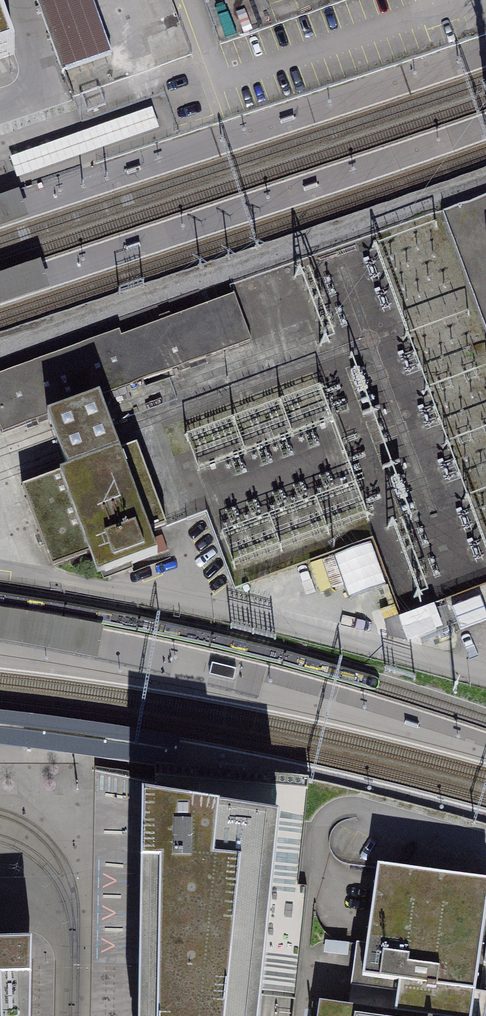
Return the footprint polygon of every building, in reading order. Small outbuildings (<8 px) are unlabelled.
[(52,66),(107,51),(93,0),(34,0),(52,66)] [(224,29),(265,15),(260,0),(214,0),(224,29)] [(15,54),(0,13),(0,59),(15,54)] [(178,17),(145,29),(157,61),(190,49),(178,17)] [(155,110),(13,158),(20,178),(91,154),(162,131),(155,110)] [(0,199),(0,231),(27,221),(21,203),(18,192),(0,199)] [(48,288),(40,265),(0,278),(0,304),(48,288)] [(105,573),(126,565),(157,554),(149,532),(166,526),(137,445),(119,451),(113,435),(106,414),(99,397),(251,341),(234,294),(121,336),(119,330),(0,374),(0,427),(2,433),(47,416),(53,433),(61,454),(67,471),(22,487),(52,568),(97,552),(105,573)] [(282,444),(287,398),(307,400),(308,391),(262,386),(256,448),(254,448),(252,465),(278,467),(276,481),(286,482),(290,445),(282,444)] [(275,505),(221,520),(238,582),(288,568),(287,566),(333,554),(337,569),(319,574),(322,588),(345,582),(348,593),(384,583),(364,509),(348,514),(343,497),(288,512),(282,489),(271,492),(275,505)] [(444,602),(455,633),(485,622),(485,587),(444,602)] [(31,647),(97,660),(104,628),(80,623),(46,617),(12,611),(0,610),(0,642),(31,647)] [(236,669),(212,663),(209,675),(233,681),(236,669)] [(12,747),(106,759),(176,765),(181,738),(136,730),(73,721),(28,715),(0,712),(0,746),(12,747)] [(143,799),(138,1015),(260,1015),(278,820),(143,799)] [(316,1015),(471,1015),(485,906),(485,884),(378,868),(362,979),(399,985),(397,997),(395,1013),(318,1003),(316,1015)] [(0,942),(0,1015),(33,1015),(31,941),(0,942)]
